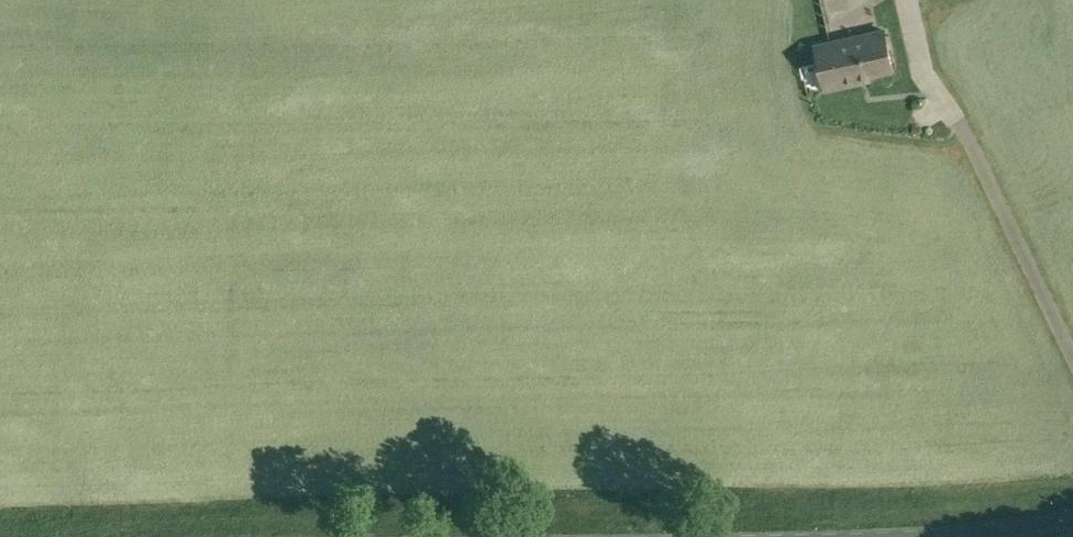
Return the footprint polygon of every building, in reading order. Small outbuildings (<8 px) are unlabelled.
[(815,43),(826,89),(870,79),(869,74),(893,68),(884,27),(815,43)]
